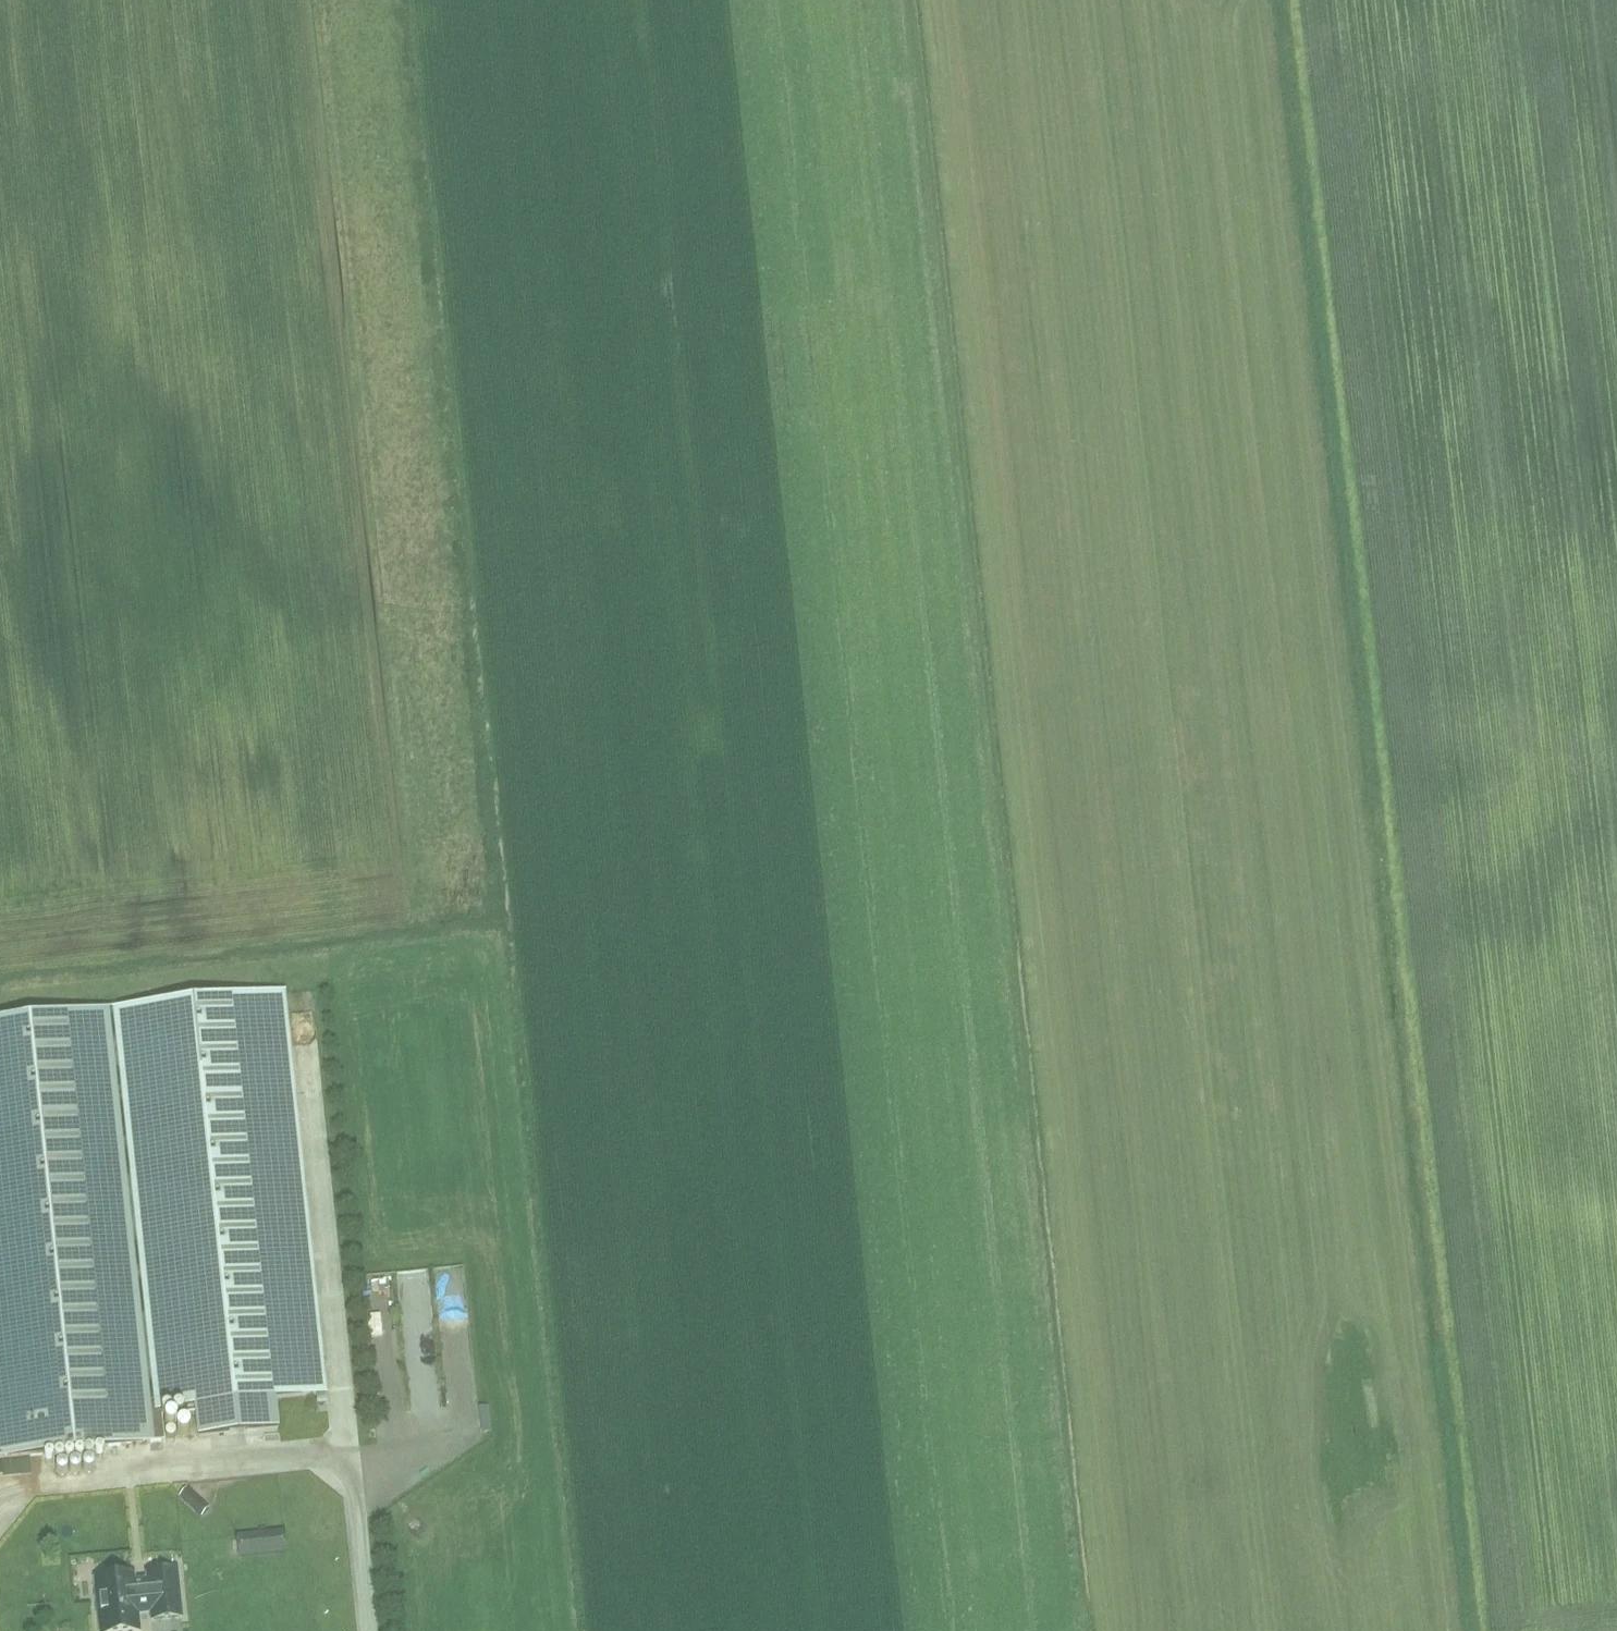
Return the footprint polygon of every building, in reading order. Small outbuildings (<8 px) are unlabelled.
[(164,1441),(161,1411),(325,1393),(284,993),(0,1023),(0,1458),(164,1441)] [(466,1270),(444,1271),(450,1373),(471,1372),(466,1270)] [(431,1316),(431,1274),(406,1273),(405,1316),(431,1316)] [(177,1571),(146,1574),(147,1581),(134,1582),(133,1576),(95,1580),(100,1630),(139,1630),(137,1612),(150,1611),(151,1621),(181,1618),(177,1571)]
